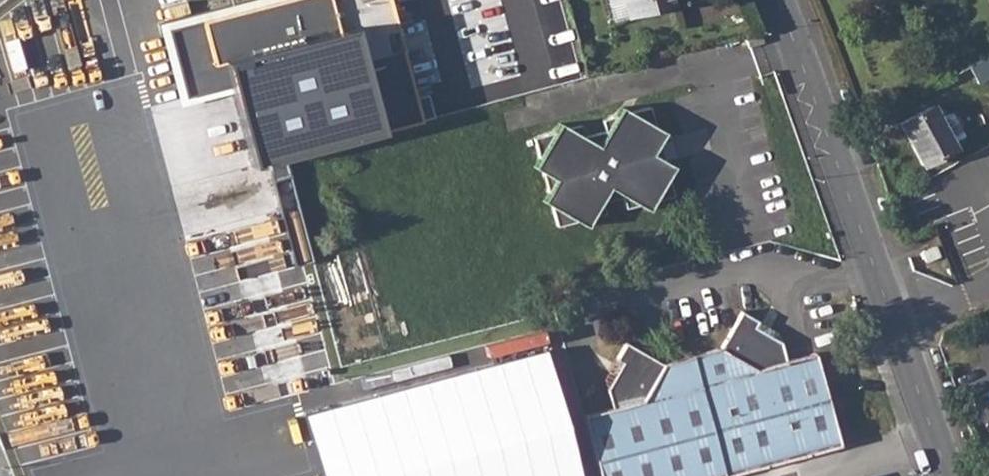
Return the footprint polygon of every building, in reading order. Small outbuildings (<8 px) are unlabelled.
[(213,61),(228,57),(249,134),(339,110),(319,33),(323,33),(321,24),(335,20),(329,0),(272,0),(201,19),(213,61)] [(630,18),(676,4),(675,0),(624,0),(630,18)] [(759,31),(744,35),(747,45),(761,41),(759,31)] [(538,156),(533,167),(544,172),(548,190),(543,201),(552,206),(558,226),(577,221),(586,226),(591,217),(606,214),(603,202),(622,196),(625,208),(639,204),(648,210),(654,200),(667,197),(673,195),(668,176),(673,165),(664,161),(659,141),(665,131),(655,126),(650,104),(629,110),(620,106),(615,114),(602,118),(604,130),(585,135),(582,124),(568,127),(559,122),(553,131),(534,136),(538,152),(538,156)] [(952,141),(936,113),(931,104),(900,121),(923,165),(955,149),(952,141)] [(46,247),(14,122),(0,126),(0,259),(46,247)] [(923,252),(926,261),(939,254),(936,247),(923,252)] [(583,415),(599,475),(728,475),(841,446),(815,352),(786,359),(780,340),(754,326),(757,320),(741,311),(719,348),(661,363),(625,342),(616,359),(621,363),(606,390),(611,407),(583,414),(583,415)]
